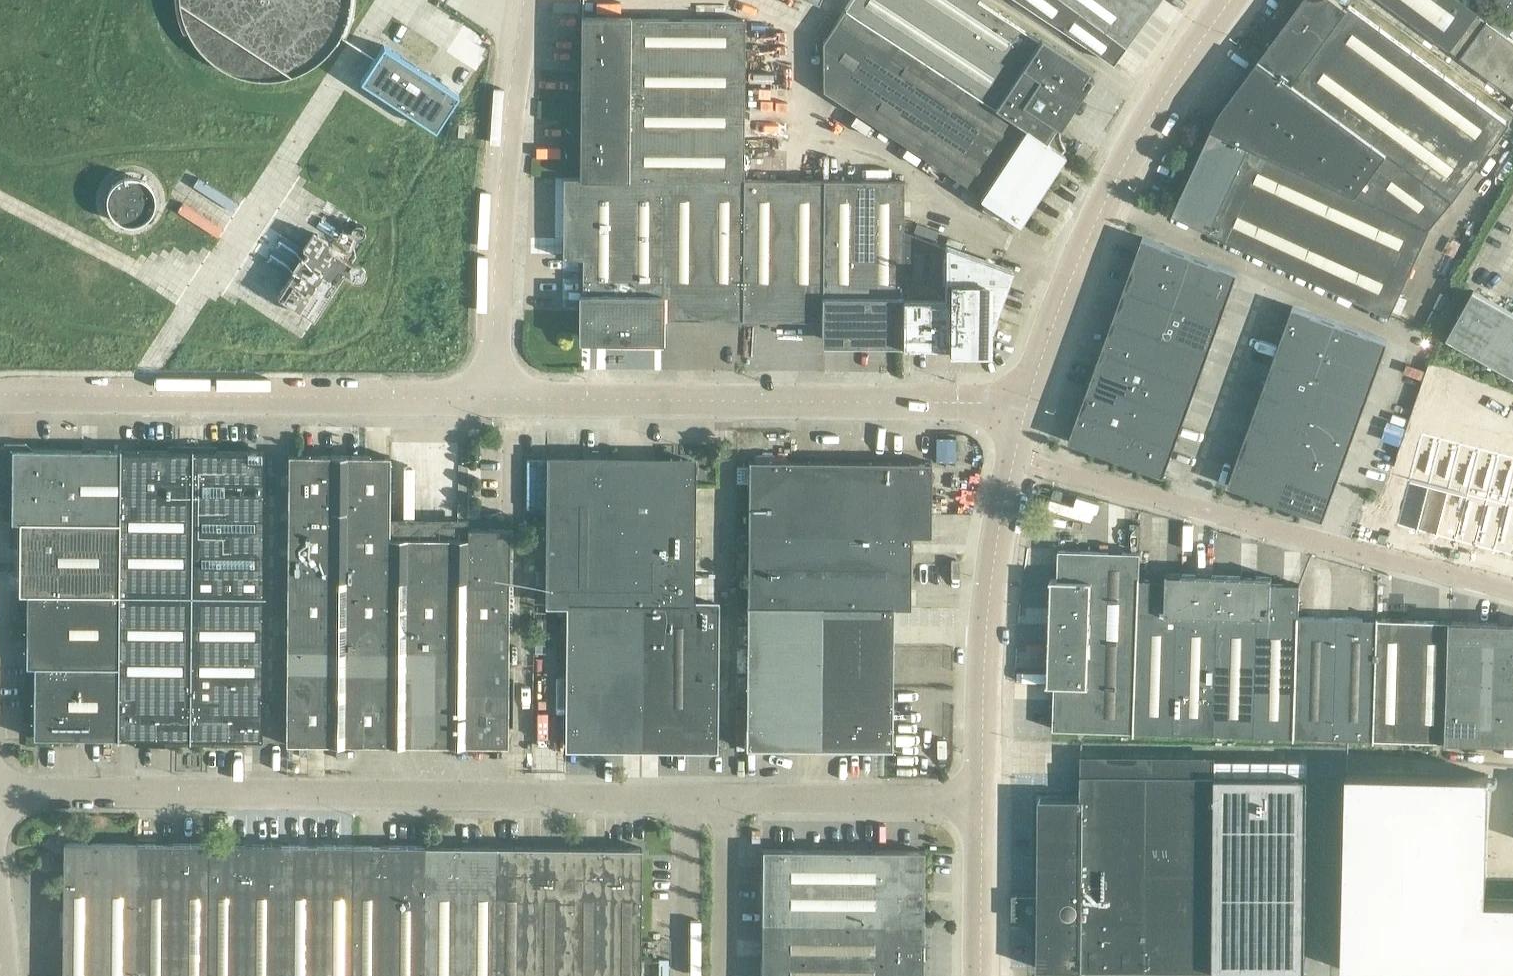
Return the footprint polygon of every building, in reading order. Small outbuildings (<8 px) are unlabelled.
[(337,37),(344,19),(346,0),(174,0),(176,15),(182,34),(191,50),(205,64),(221,75),(239,81),(258,84),(278,82),(296,76),(313,66),(326,53),(337,37)] [(846,5),(822,42),(822,89),(1018,217),(1064,145),(1060,137),(1059,128),(1060,119),(1064,111),(1089,72),(978,0),(849,0),(846,5)] [(1157,0),(1020,0),(1112,61),(1157,0)] [(1173,213),(1210,230),(1209,232),(1390,315),(1429,228),(1453,199),(1509,123),(1349,5),(1347,7),(1338,0),(1301,0),(1259,58),(1262,61),(1237,94),(1220,116),(1214,129),(1212,127),(1173,213)] [(1512,94),(1512,40),(1458,0),(1383,0),(1512,94)] [(1512,10),(1512,0),(1500,0),(1512,10)] [(1477,14),(1507,36),(1512,28),(1482,6),(1477,14)] [(905,182),(744,180),(745,19),(585,18),(584,178),(564,178),(563,257),(583,257),(583,340),(660,341),(660,318),(743,319),(827,319),(827,342),(950,343),(950,347),(981,347),(992,318),(995,319),(1001,302),(997,302),(1009,270),(904,231),(905,182)] [(456,96),(378,50),(356,87),(434,133),(456,96)] [(157,210),(159,200),(157,191),(152,182),(144,176),(135,172),(125,172),(116,176),(108,182),(104,191),(102,200),(103,210),(108,219),(116,225),(125,228),(135,228),(144,225),(152,219),(157,210)] [(286,300),(322,322),(357,264),(333,249),(334,244),(324,238),(286,300)] [(1237,272),(1142,238),(1068,441),(1163,475),(1237,272)] [(1485,297),(1512,312),(1512,299),(1491,286),(1485,297)] [(1474,290),(1447,338),(1512,374),(1512,312),(1474,290)] [(1387,341),(1292,307),(1228,485),(1323,519),(1387,341)] [(1397,525),(1512,556),(1512,457),(1422,433),(1397,525)] [(264,451),(72,449),(29,449),(25,445),(15,445),(15,449),(9,449),(9,450),(3,450),(3,474),(9,474),(9,518),(10,518),(10,538),(16,538),(17,590),(18,590),(18,610),(24,610),(24,663),(26,663),(26,684),(32,684),(32,738),(261,739),(264,451)] [(392,457),(288,455),(286,744),(507,746),(510,530),(468,529),(468,541),(390,539),(392,457)] [(530,458),(529,476),(546,477),(546,458),(530,458)] [(547,459),(545,603),(568,603),(567,745),(714,746),(715,602),(691,602),(692,460),(547,459)] [(748,460),(747,607),(745,747),(838,748),(892,749),(893,608),(910,608),(910,536),(930,536),(931,462),(748,460)] [(1047,684),(1054,685),(1054,698),(1053,728),(1134,731),(1214,733),(1295,736),(1374,738),(1446,741),(1451,741),(1475,741),(1512,743),(1512,623),(1480,622),(1468,622),(1463,622),(1460,621),(1450,621),(1385,619),(1378,619),(1363,619),(1329,618),(1315,617),(1299,617),(1299,585),(1272,584),(1272,576),(1241,576),(1220,575),(1167,573),(1167,580),(1151,580),(1140,579),(1140,553),(1131,552),(1109,552),(1058,550),(1057,579),(1050,579),(1049,609),(1047,680),(1047,684)] [(1474,753),(1475,741),(1451,741),(1451,753),(1474,753)] [(1489,775),(1347,771),(1343,969),(1512,973),(1512,899),(1486,899),(1489,775)] [(1310,778),(1021,777),(1021,845),(1310,845),(1310,778)] [(640,959),(641,847),(279,845),(64,843),(62,975),(640,975),(640,959)] [(924,849),(762,848),(762,975),(923,975),(924,849)] [(1021,899),(1020,955),(1309,956),(1309,900),(1021,899)] [(640,959),(640,975),(670,975),(670,959),(640,959)]
